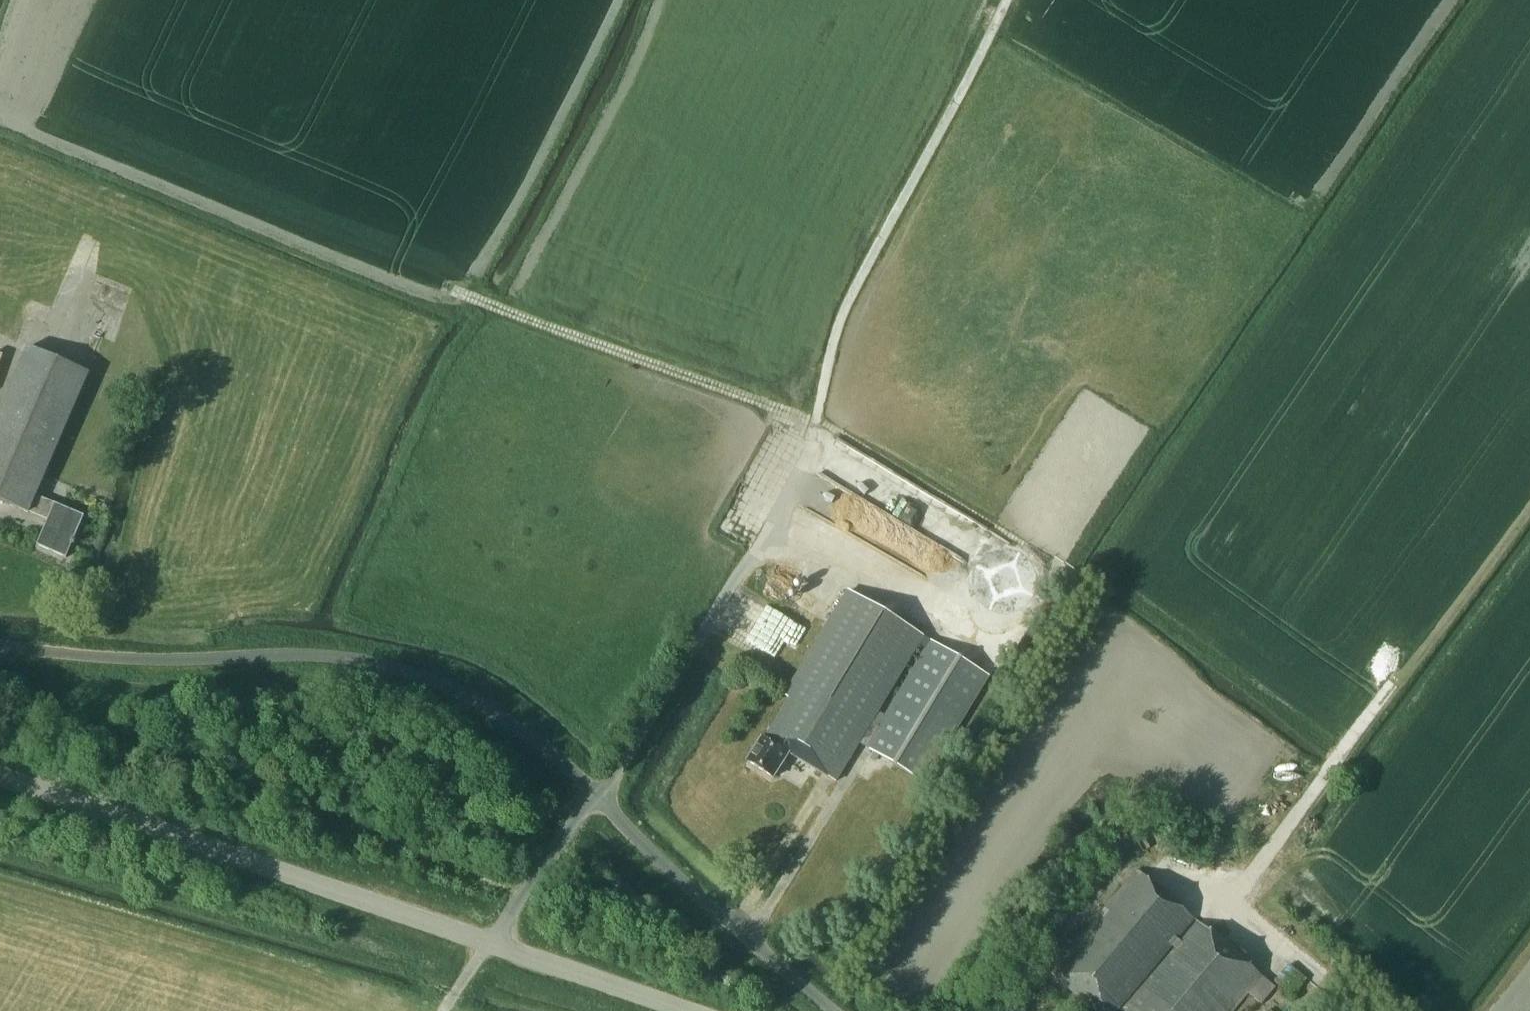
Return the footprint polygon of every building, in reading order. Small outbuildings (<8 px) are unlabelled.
[(49,517),(39,541),(67,553),(85,512),(38,492),(90,370),(28,344),(0,410),(0,496),(49,517)] [(982,591),(990,614),(999,611),(997,608),(1007,605),(1000,584),(982,591)] [(925,635),(849,589),(846,587),(774,707),(781,712),(767,736),(765,735),(749,761),(775,776),(789,753),(836,781),(859,742),(924,781),(989,673),(930,638),(892,702),(886,698),(925,635)] [(1191,916),(1136,868),(1049,970),(1098,1010),(1110,1010),(1176,934),(1179,936),(1115,1010),(1230,1010),(1247,990),(1260,1001),(1273,985),(1194,918),(1187,927),(1184,925),(1191,916)]
